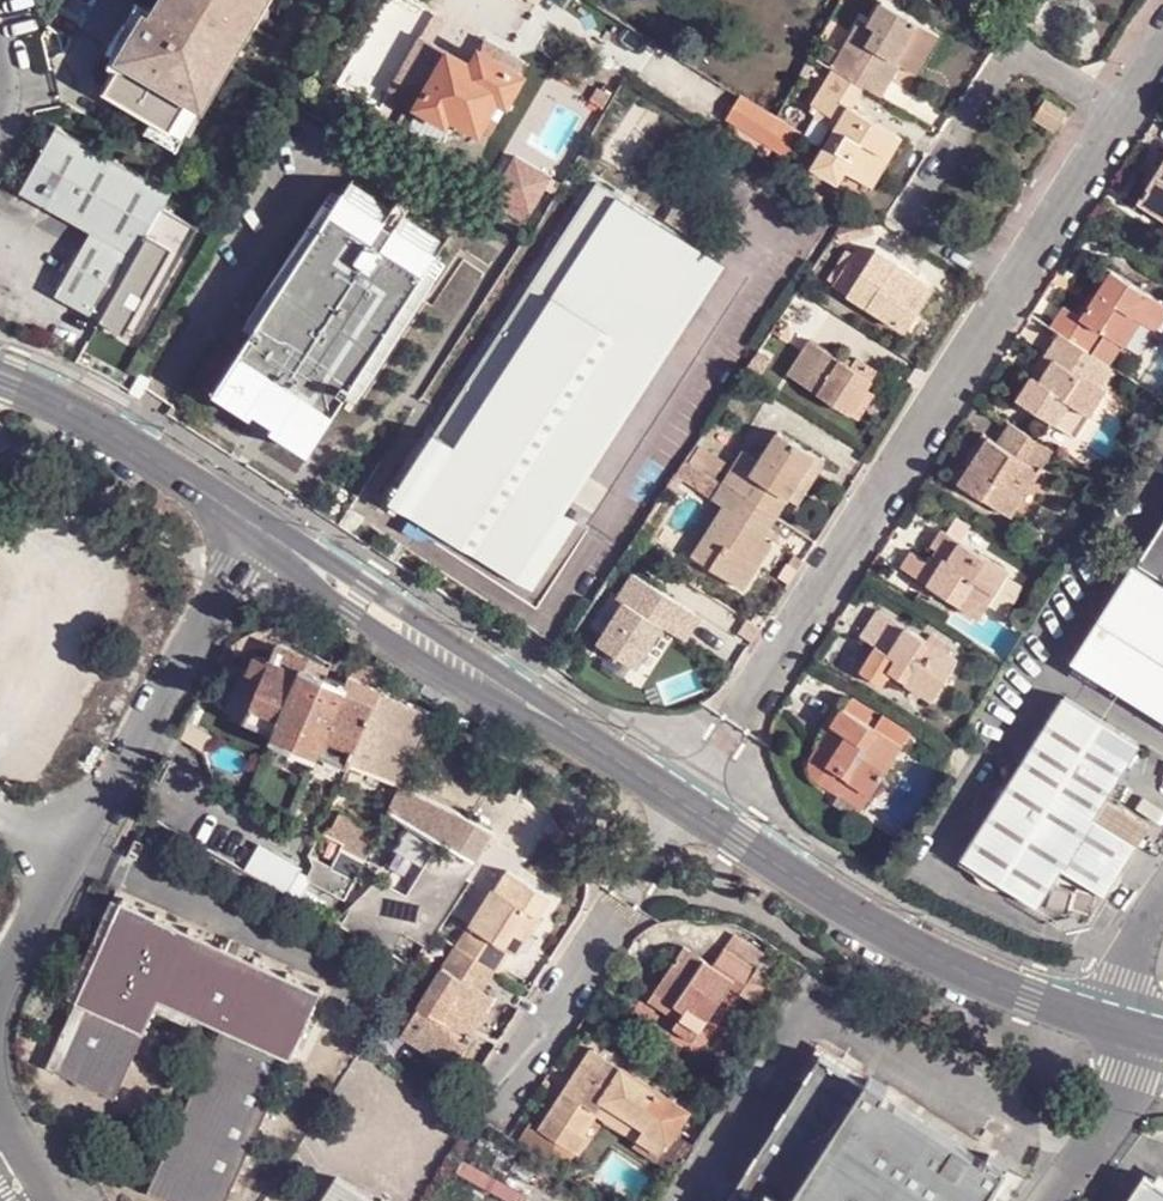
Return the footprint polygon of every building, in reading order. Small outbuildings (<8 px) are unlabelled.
[(159,13),(154,10),(126,58),(130,60),(112,91),(159,119),(177,129),(194,102),(205,83),(206,84),(256,0),(167,0),(159,13)] [(206,84),(221,92),(275,0),(256,0),(206,84)] [(861,84),(879,95),(899,64),(916,74),(940,34),(886,0),(883,0),(871,20),(863,15),(833,66),(861,84)] [(142,3),(114,51),(126,58),(154,10),(142,3)] [(422,109),(448,123),(454,115),(483,130),(491,115),(499,98),(509,103),(524,77),(483,53),(474,68),(451,54),(422,109)] [(827,67),(816,62),(807,76),(819,83),(827,67)] [(861,84),(833,66),(812,100),(839,119),(834,125),(811,163),(836,179),(843,170),(869,186),(900,137),(874,120),(870,128),(861,123),(865,115),(850,104),(861,84)] [(742,100),(728,117),(773,151),(765,168),(775,174),(798,134),(777,121),(742,100)] [(839,119),(812,100),(807,107),(834,125),(839,119)] [(152,133),(184,150),(208,110),(194,102),(177,129),(159,119),(152,133)] [(1061,119),(1041,105),(1031,120),(1051,133),(1061,119)] [(501,122),(491,115),(483,130),(493,136),(501,122)] [(870,128),(874,120),(865,115),(861,123),(870,128)] [(105,319),(178,191),(63,127),(25,193),(95,234),(61,296),(105,319)] [(1151,186),(1147,185),(1129,211),(1137,216),(1143,208),(1162,220),(1162,170),(1151,186)] [(534,282),(653,363),(718,265),(598,185),(534,282)] [(289,409),(326,433),(441,252),(349,191),(233,373),(269,396),(262,405),(283,419),(289,409)] [(906,330),(928,297),(890,275),(897,264),(877,253),(869,264),(855,257),(837,288),(906,330)] [(934,288),(897,264),(890,275),(928,297),(934,288)] [(1077,318),(1060,308),(1046,330),(1055,335),(1085,354),(1098,334),(1120,347),(1138,321),(1151,330),(1162,312),(1162,307),(1108,272),(1077,318)] [(653,363),(534,282),(389,497),(531,593),(576,527),(552,511),(653,363)] [(1085,354),(1055,335),(1014,398),(1053,424),(1067,401),(1086,415),(1101,393),(1081,380),(1093,359),(1085,354)] [(786,375),(849,414),(866,388),(875,371),(855,359),(850,366),(808,340),(786,375)] [(269,396),(233,373),(227,382),(262,405),(269,396)] [(872,393),(866,388),(849,414),(856,419),(872,393)] [(1073,436),(1086,415),(1067,401),(1053,424),(1073,436)] [(289,409),(283,419),(320,442),(326,433),(289,409)] [(957,483),(1008,516),(1011,512),(1040,467),(1038,465),(1048,449),(1007,424),(995,443),(986,438),(957,483)] [(742,453),(721,486),(774,519),(787,499),(801,477),(810,484),(823,463),(777,433),(758,463),(742,453)] [(699,449),(688,465),(713,481),(724,464),(699,449)] [(703,497),(713,481),(688,465),(678,480),(703,497)] [(1051,473),(1040,467),(1011,512),(1023,519),(1051,473)] [(796,504),(810,484),(801,477),(787,499),(796,504)] [(739,590),(755,567),(747,561),(762,539),(774,519),(721,486),(712,501),(722,508),(690,559),(739,590)] [(1162,577),(1162,525),(1140,562),(1162,577)] [(939,532),(928,549),(936,554),(946,536),(939,532)] [(978,620),(1007,574),(946,536),(936,554),(928,565),(909,553),(898,570),(978,620)] [(769,545),(762,539),(747,561),(755,567),(769,545)] [(1140,562),(1137,565),(1134,563),(1071,663),(1162,722),(1162,577),(1140,562)] [(698,620),(632,576),(616,600),(623,604),(596,645),(633,669),(661,629),(682,643),(698,620)] [(931,700),(955,662),(875,612),(858,639),(870,646),(854,670),(894,696),(902,683),(931,700)] [(256,657),(249,671),(260,676),(244,721),(274,736),(272,740),(314,759),(318,752),(347,764),(379,691),(351,677),(346,686),(326,676),(328,669),(316,662),(311,670),(303,668),(306,659),(278,644),(269,662),(256,657)] [(306,659),(303,668),(311,670),(316,662),(306,659)] [(249,671),(241,667),(221,711),(244,721),(260,676),(249,671)] [(433,716),(379,691),(347,764),(397,786),(401,788),(433,716)] [(1140,743),(1066,694),(1018,769),(1093,817),(1104,799),(1140,743)] [(803,775),(809,781),(834,798),(844,784),(861,796),(900,737),(876,720),(869,730),(861,725),(867,716),(846,701),(840,710),(831,705),(820,722),(825,726),(802,760),(801,766),(803,775)] [(1136,845),(1093,817),(1018,769),(962,858),(1037,905),(1061,868),(1104,895),(1136,845)] [(844,784),(834,798),(852,809),(861,796),(844,784)] [(352,904),(340,924),(391,954),(403,934),(426,947),(494,832),(458,811),(401,788),(397,786),(386,810),(438,840),(406,895),(378,878),(352,904)] [(1147,826),(1104,799),(1093,817),(1136,845),(1147,826)] [(349,902),(378,844),(338,823),(327,834),(325,834),(312,856),(315,868),(312,875),(313,880),(349,902)] [(508,872),(473,929),(479,933),(510,952),(517,957),(519,953),(530,934),(551,900),(508,872)] [(494,895),(470,880),(449,914),(473,929),(494,895)] [(1089,915),(1093,897),(1074,891),(1072,896),(1048,890),(1044,910),(1066,916),(1068,911),(1089,915)] [(109,893),(33,1056),(47,1064),(123,899),(109,893)] [(123,899),(47,1064),(116,1095),(156,1011),(160,996),(201,1016),(223,1028),(149,1189),(174,1200),(224,1200),(321,991),(123,899)] [(473,929),(470,935),(475,939),(479,933),(473,929)] [(510,952),(479,933),(475,939),(470,935),(461,948),(498,972),(510,952)] [(540,943),(530,934),(519,953),(529,959),(540,943)] [(673,1025),(693,1038),(730,983),(734,977),(743,983),(740,989),(755,999),(773,972),(758,961),(755,966),(729,950),(718,967),(682,942),(654,989),(683,1008),(677,1018),(673,1025)] [(458,947),(403,1035),(455,1070),(473,1043),(469,1043),(495,1003),(483,995),(498,972),(458,947)] [(734,977),(730,983),(740,989),(743,983),(734,977)] [(647,999),(677,1018),(683,1008),(654,989),(647,999)] [(156,1011),(196,1030),(201,1016),(160,996),(156,1011)] [(638,1136),(661,1151),(688,1109),(592,1048),(573,1078),(578,1081),(571,1093),(565,1089),(539,1128),(556,1139),(576,1151),(585,1136),(581,1133),(595,1110),(605,1117),(613,1104),(645,1125),(638,1136)] [(828,1050),(729,1200),(1004,1200),(1026,1167),(1009,1155),(1003,1162),(902,1096),(906,1090),(888,1077),(883,1084),(828,1050)] [(116,1095),(47,1064),(41,1077),(116,1112),(122,1099),(116,1095)] [(573,1078),(565,1089),(571,1093),(578,1081),(573,1078)] [(613,1104),(605,1117),(638,1136),(645,1125),(613,1104)] [(528,1120),(514,1142),(542,1160),(556,1139),(539,1128),(528,1120)] [(340,1175),(323,1200),(380,1200),(340,1175)] [(1150,1176),(1133,1200),(1162,1200),(1162,1185),(1150,1176)]
